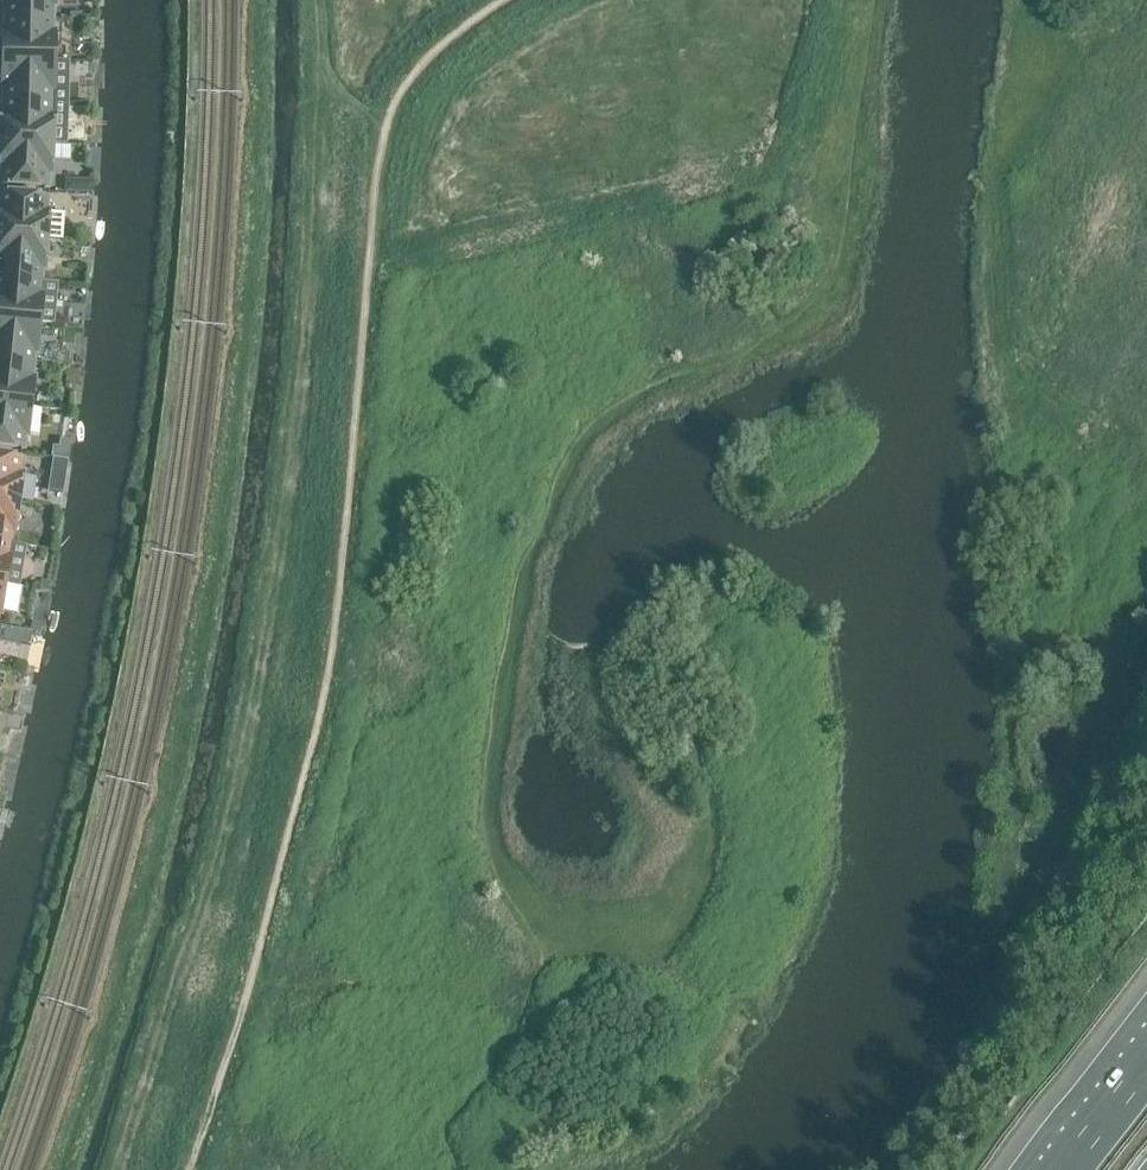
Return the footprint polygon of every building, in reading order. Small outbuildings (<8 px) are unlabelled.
[(54,0),(3,0),(3,6),(6,6),(6,18),(50,19),(51,6),(54,6),(54,0)] [(3,30),(2,59),(53,60),(53,31),(50,31),(50,19),(6,18),(6,30),(3,30)] [(52,90),(53,60),(2,59),(2,89),(5,89),(4,101),(49,102),(49,89),(52,90)] [(51,143),(52,115),(49,115),(49,102),(4,101),(4,113),(1,113),(0,142),(51,143)] [(51,143),(0,142),(0,145),(0,171),(2,171),(1,184),(47,186),(48,173),(51,173),(51,143)] [(93,195),(94,182),(67,181),(66,193),(67,193),(93,195)] [(47,240),(49,211),(46,210),(47,197),(1,194),(0,204),(0,237),(47,240)] [(47,240),(0,237),(0,278),(41,281),(42,269),(45,269),(47,240)] [(40,323),(42,294),(40,294),(41,281),(0,278),(0,320),(40,323)] [(40,323),(0,320),(0,361),(33,365),(34,352),(37,352),(40,323)] [(31,407),(34,378),(31,377),(33,365),(0,361),(0,403),(31,407)] [(31,407),(0,403),(0,446),(23,449),(25,435),(27,436),(31,407)] [(52,446),(50,458),(52,458),(53,458),(67,460),(68,453),(69,449),(58,447),(52,446)] [(19,502),(23,473),(20,472),(22,459),(0,456),(0,499),(19,502)] [(64,475),(66,460),(52,458),(50,473),(64,475)] [(10,543),(12,530),(14,530),(19,502),(0,499),(0,541),(10,543)] [(5,584),(10,556),(8,555),(10,543),(0,541),(0,583),(5,584)] [(47,592),(49,582),(42,581),(40,590),(47,592)] [(30,645),(31,629),(0,628),(0,643),(30,645)] [(25,666),(23,673),(32,675),(34,667),(25,666)]
